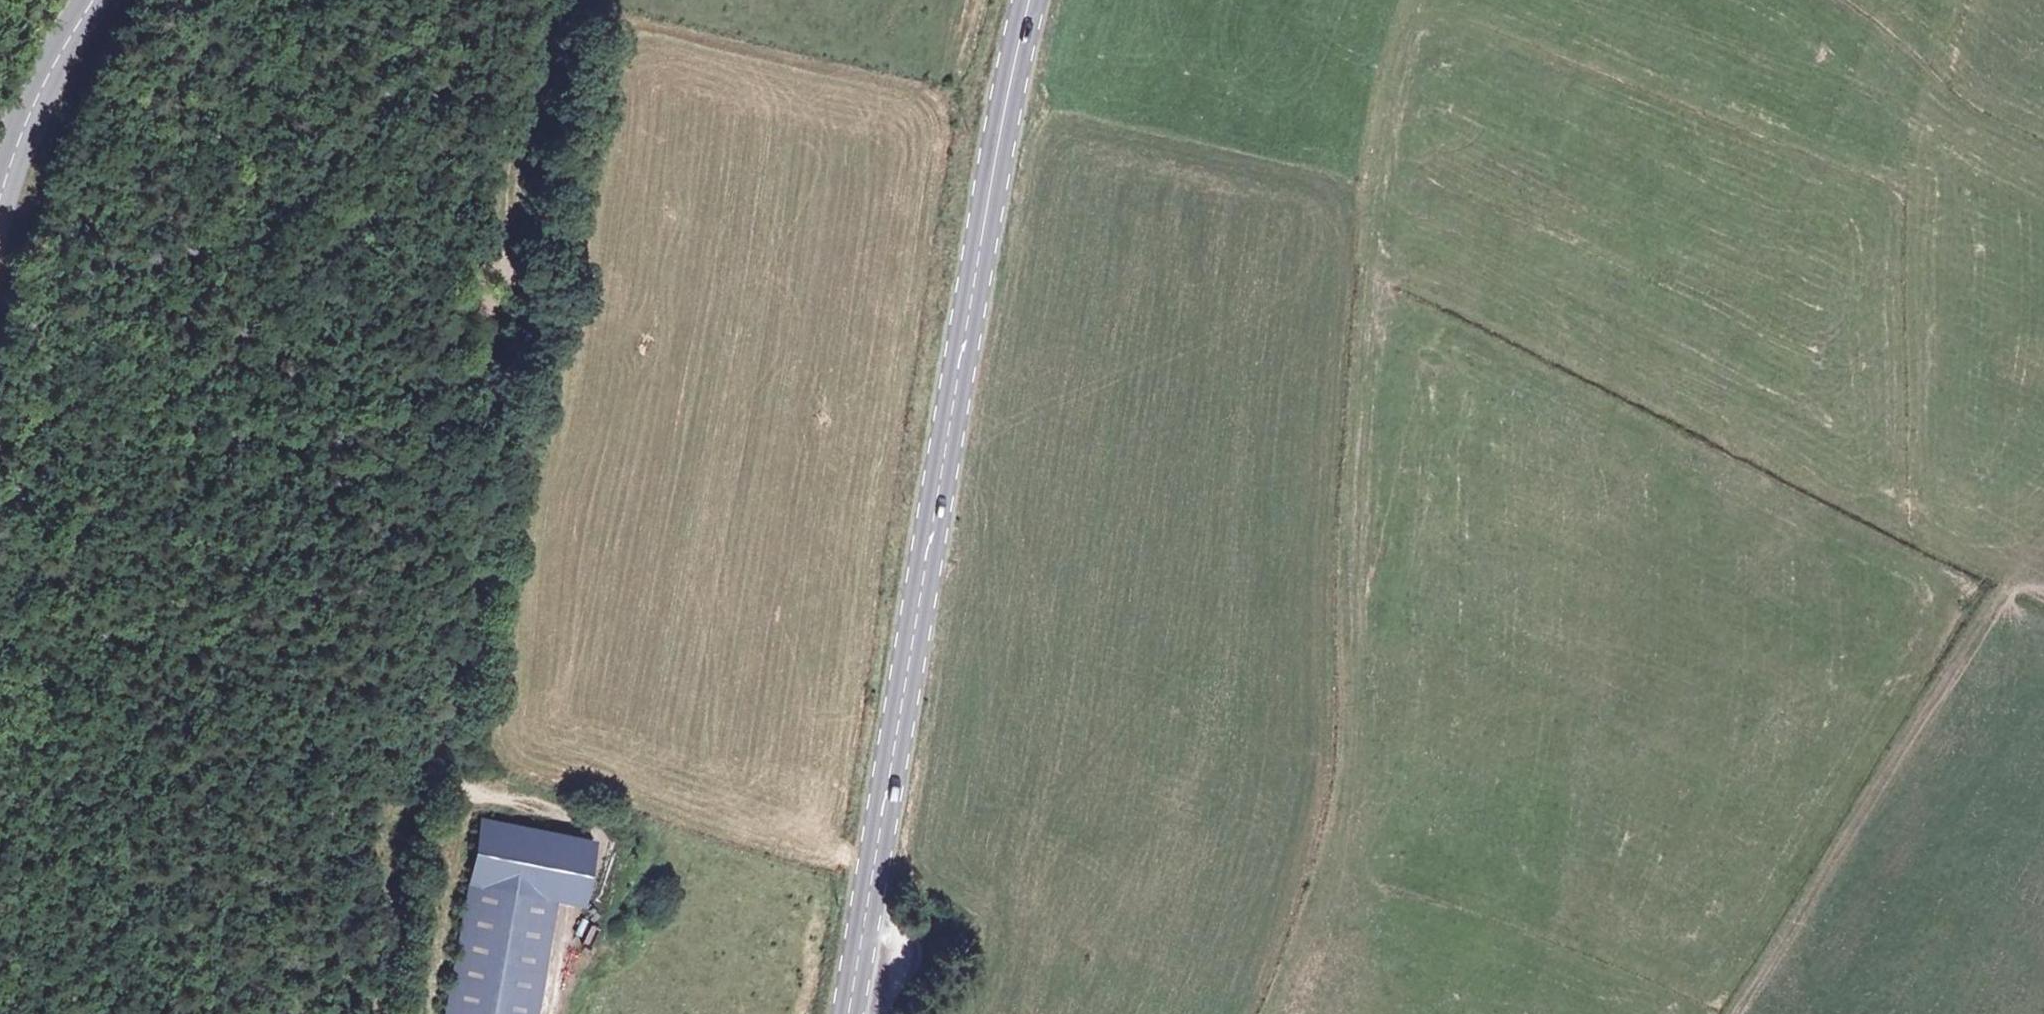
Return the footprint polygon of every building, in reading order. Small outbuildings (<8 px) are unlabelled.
[(448,1013),(534,1013),(555,899),(580,903),(592,839),(503,823),(483,819),(448,1013)]
